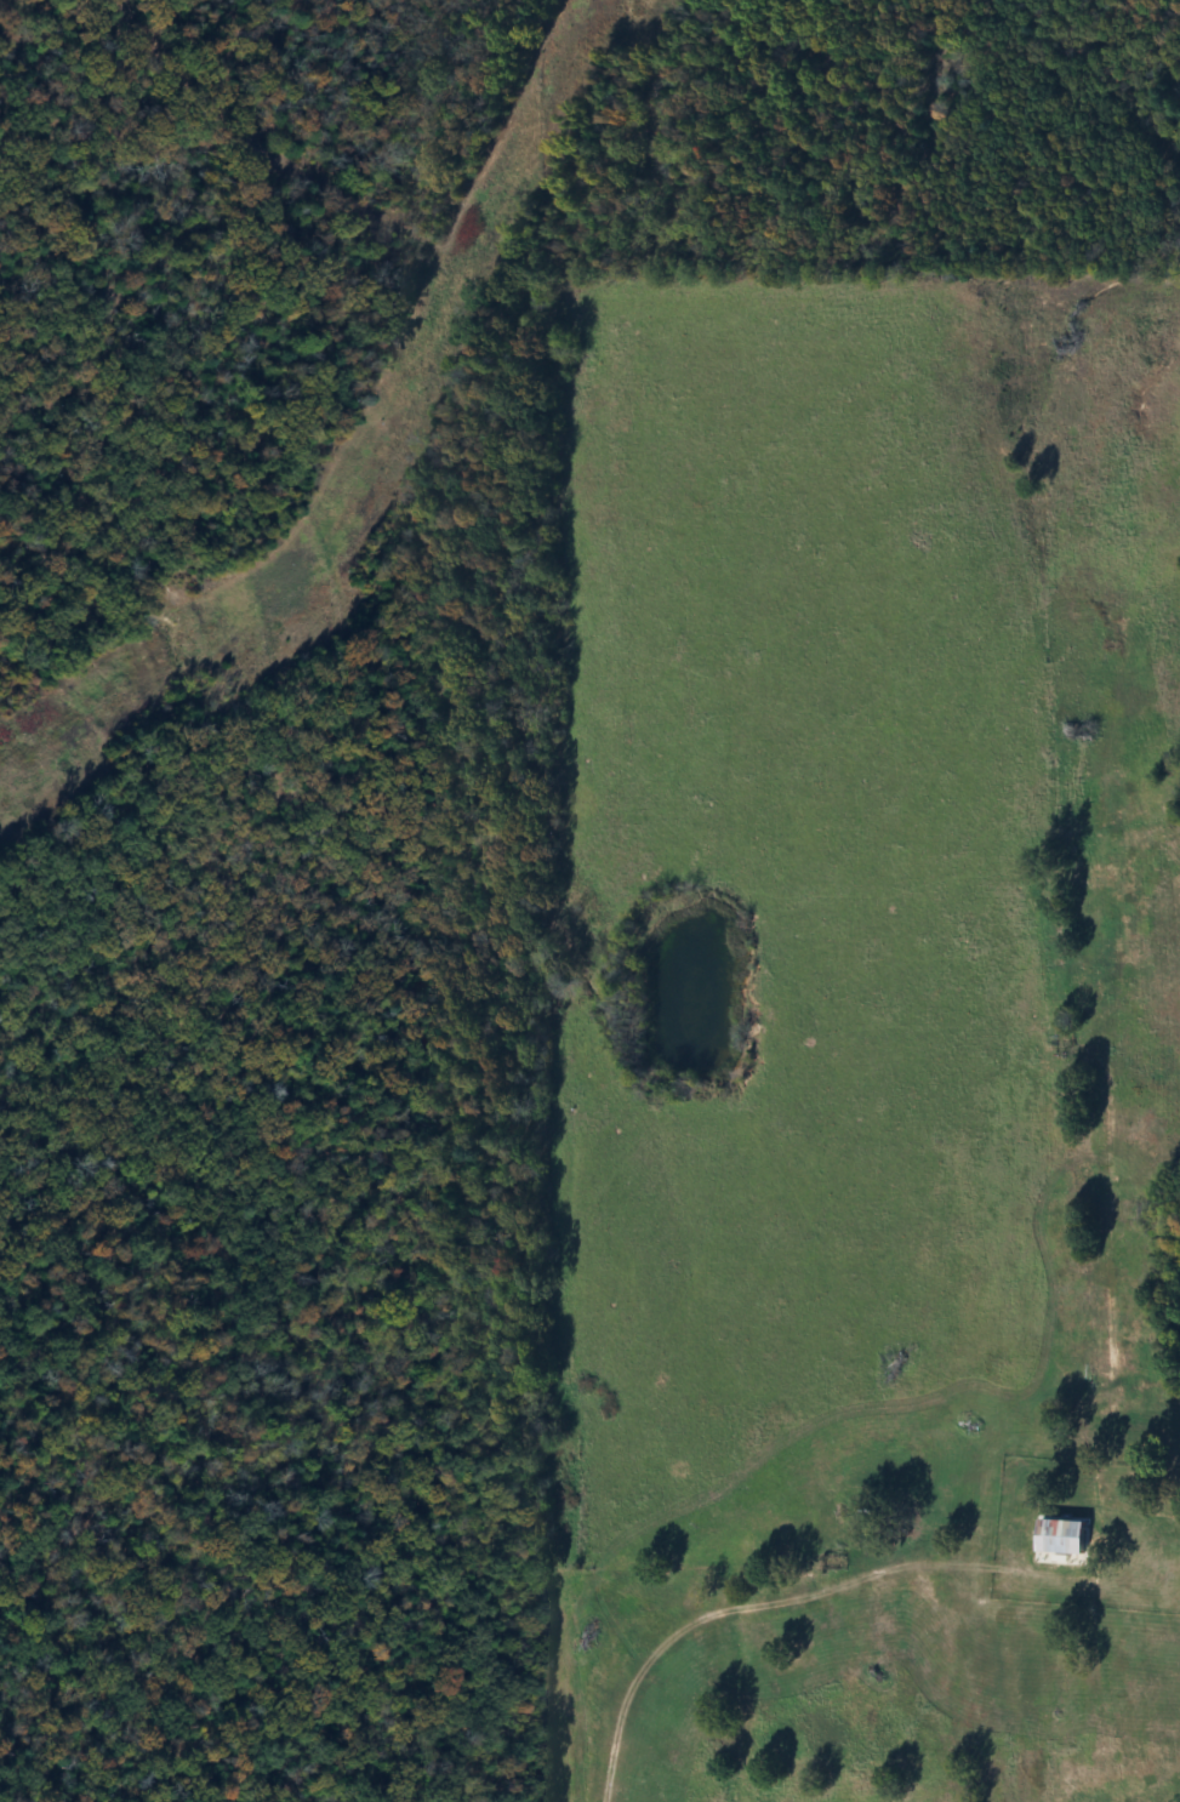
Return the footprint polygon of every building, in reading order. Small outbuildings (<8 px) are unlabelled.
[(1084,1521),(1040,1521),(1040,1553),(1084,1553),(1084,1521)]
